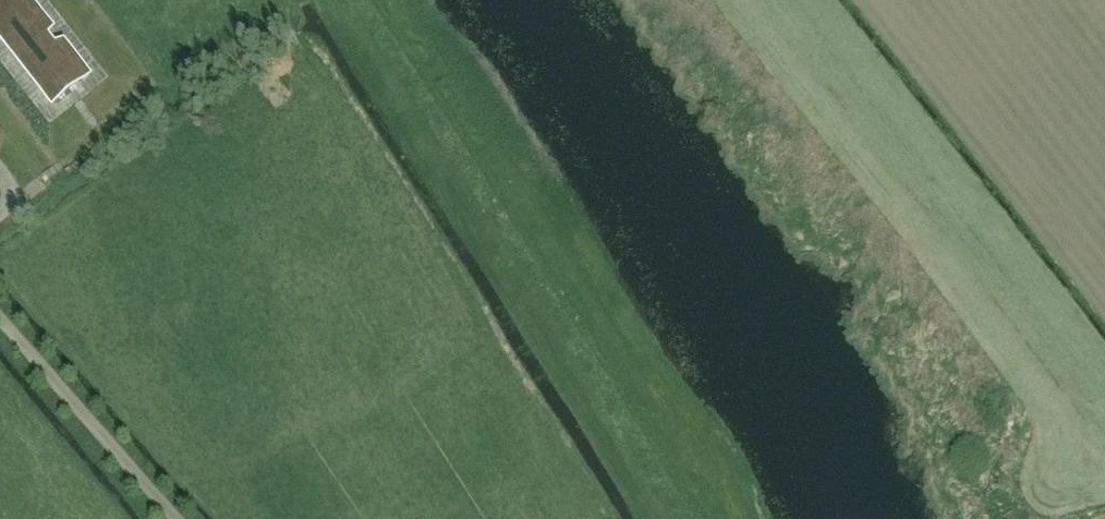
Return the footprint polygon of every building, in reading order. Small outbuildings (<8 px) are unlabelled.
[(32,14),(21,0),(0,0),(0,34),(2,37),(32,14)] [(48,96),(77,73),(55,44),(52,46),(46,38),(48,35),(37,21),(8,44),(48,96)]
